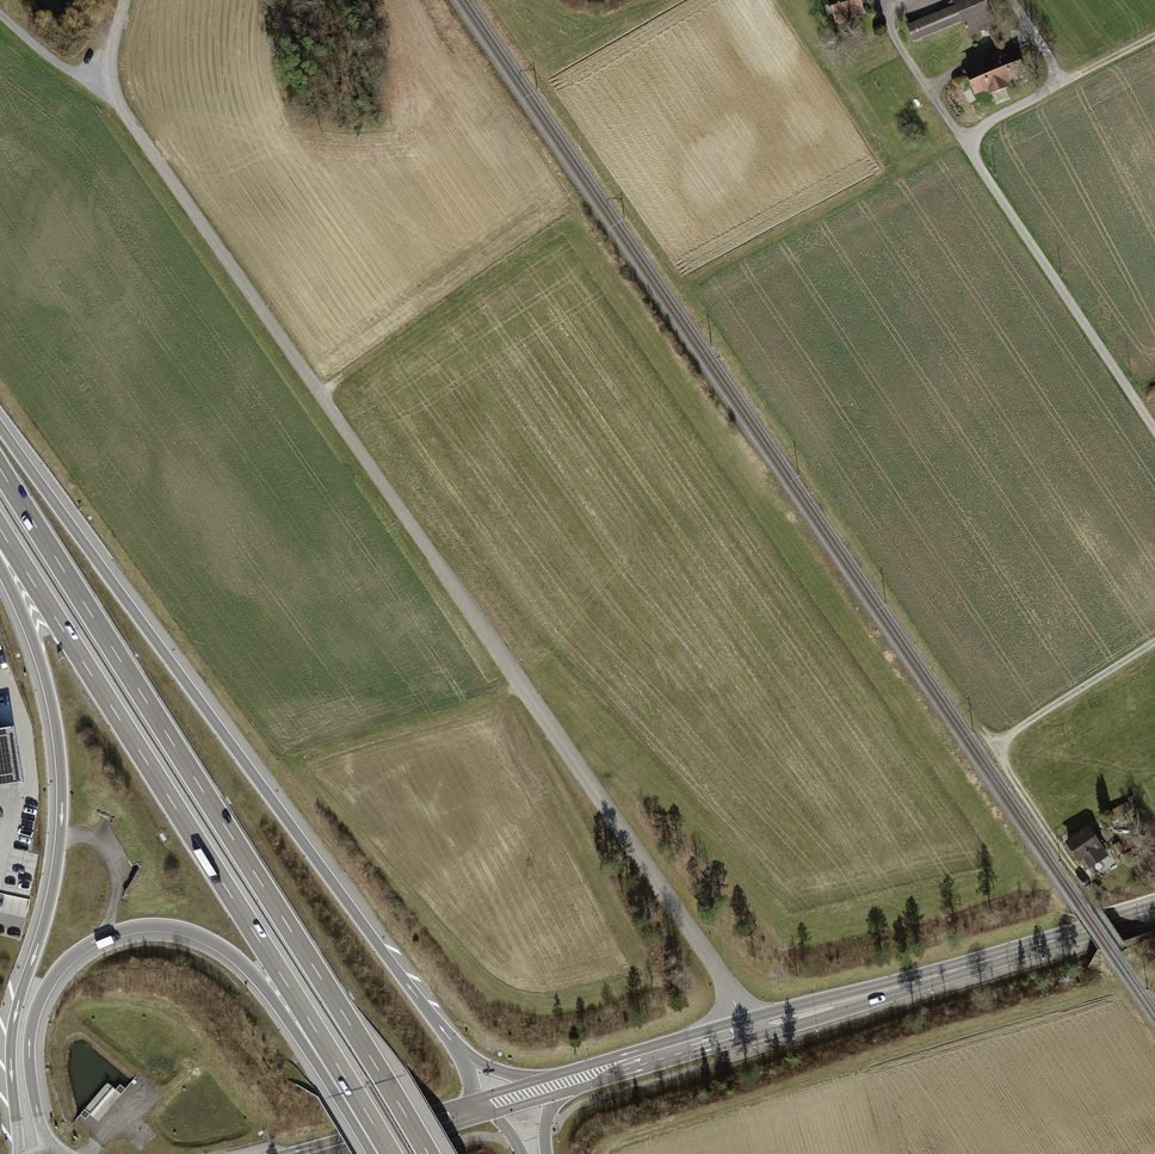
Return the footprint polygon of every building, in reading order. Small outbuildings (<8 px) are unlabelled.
[(836,21),(862,13),(858,0),(829,0),(836,21)] [(907,26),(913,42),(962,21),(968,35),(994,24),(984,0),(969,0),(907,26)] [(985,64),(1014,52),(1013,48),(983,61),(985,64)] [(985,64),(969,71),(977,92),(989,87),(1003,81),(1023,73),(1014,52),(985,64)] [(1005,87),(1003,81),(989,87),(991,92),(1005,87)] [(0,707),(0,730),(13,727),(10,705),(0,707)] [(22,782),(13,727),(0,730),(0,786),(22,782)] [(1127,802),(1105,814),(1110,822),(1123,815),(1123,814),(1131,810),(1127,802)] [(1079,835),(1069,842),(1080,859),(1084,856),(1090,865),(1105,855),(1088,829),(1082,833),(1081,831),(1078,833),(1079,835)] [(1117,844),(1113,846),(1117,854),(1122,851),(1117,844)]
